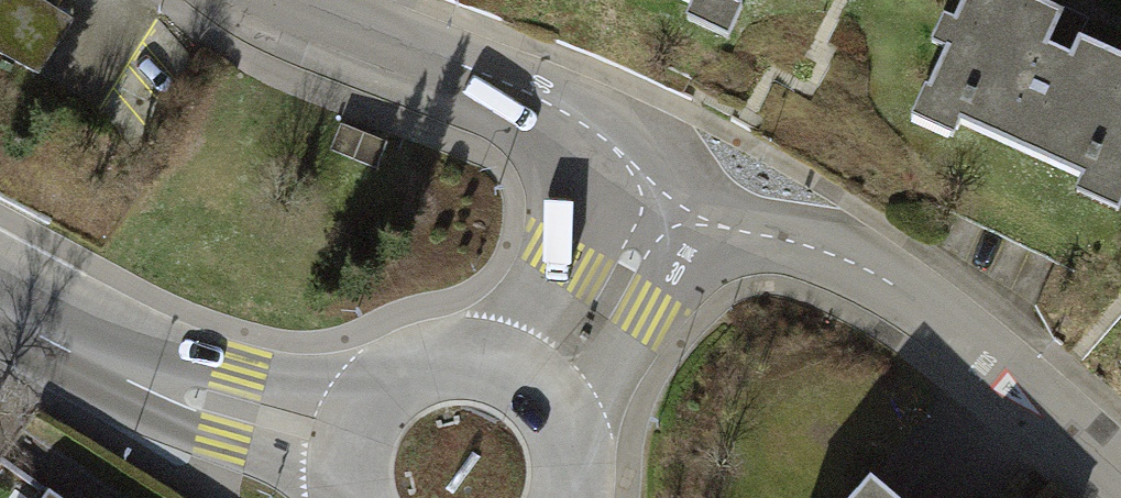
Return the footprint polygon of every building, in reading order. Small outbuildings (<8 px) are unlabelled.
[(38,75),(72,15),(45,0),(0,0),(0,53),(38,75)] [(689,1),(683,14),(725,35),(740,5),(733,2),(734,0),(687,0),(689,1)] [(1035,0),(965,0),(955,20),(943,15),(931,40),(945,48),(912,116),(949,134),(958,117),(1080,177),(1073,190),(1116,211),(1120,201),(1120,56),(1081,37),(1090,19),(1067,8),(1064,14),(1035,0)] [(0,459),(0,497),(70,497),(5,452),(0,459)] [(871,487),(861,497),(884,497),(871,487)]
